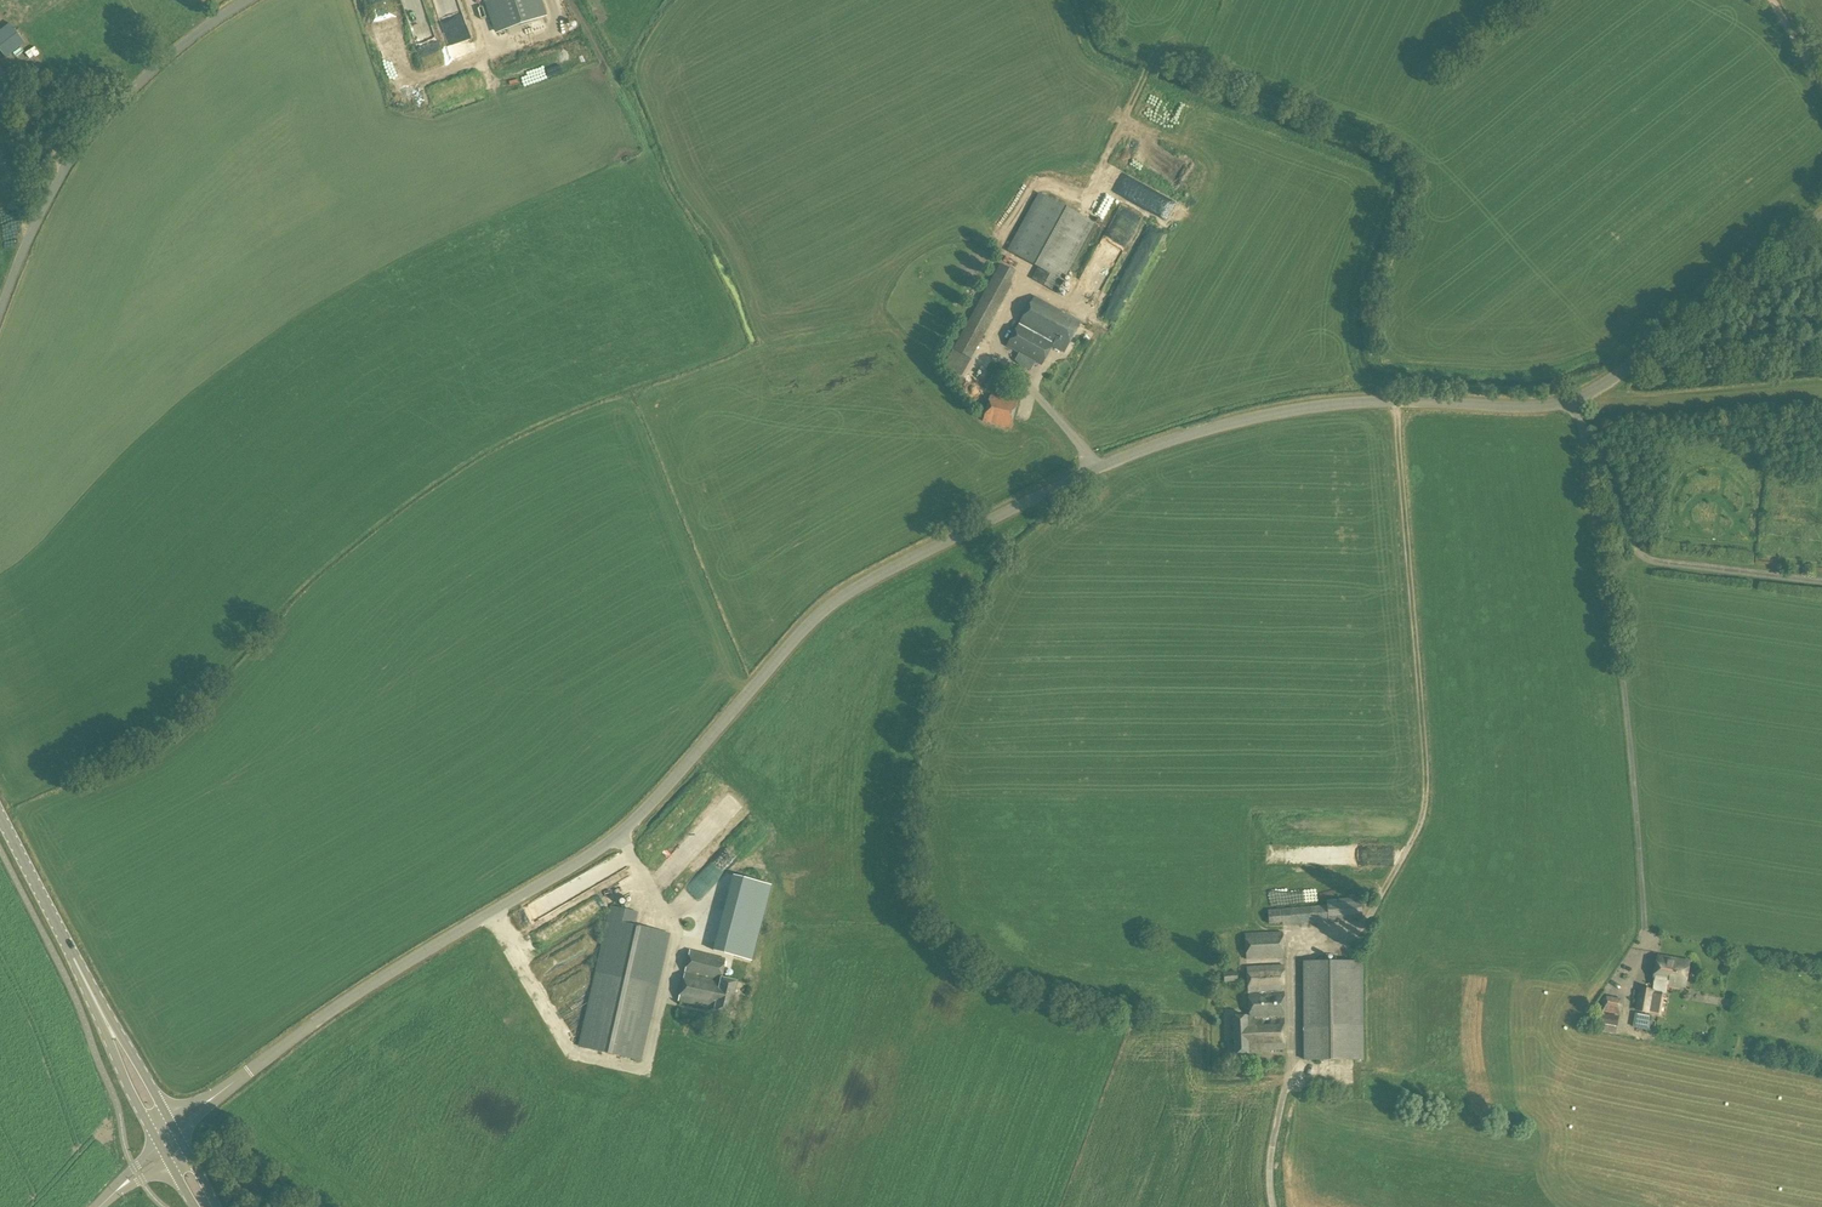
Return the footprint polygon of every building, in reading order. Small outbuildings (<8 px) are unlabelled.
[(539,0),(487,0),(499,33),(545,16),(539,0)] [(525,25),(528,34),(552,27),(549,18),(525,25)] [(0,31),(0,51),(5,58),(25,43),(10,23),(0,31)] [(1055,293),(1094,224),(1040,194),(1008,251),(1038,268),(1032,279),(1055,293)] [(1120,214),(1103,255),(1120,262),(1136,226),(1129,223),(1131,219),(1120,214)] [(962,377),(972,359),(1012,284),(1009,283),(1015,272),(1000,264),(953,348),(943,366),(962,377)] [(1113,292),(1111,298),(1123,304),(1126,298),(1113,292)] [(1063,353),(1080,322),(1034,297),(1019,325),(1018,324),(1007,345),(1041,365),(1051,346),(1063,353)] [(1094,312),(1097,306),(1084,298),(1080,304),(1094,312)] [(1712,356),(1719,351),(1716,346),(1709,351),(1712,356)] [(1004,389),(1008,373),(989,368),(985,384),(1004,389)] [(1010,429),(1017,401),(990,394),(983,422),(1010,429)] [(651,849),(658,855),(670,840),(662,834),(651,849)] [(752,962),(772,885),(733,875),(713,952),(752,962)] [(1269,924),(1361,917),(1360,898),(1326,900),(1326,906),(1268,911),(1269,924)] [(638,1061),(669,933),(635,925),(638,913),(613,906),(579,1046),(638,1061)] [(586,952),(600,944),(591,930),(574,940),(578,948),(582,945),(586,952)] [(1246,960),(1283,958),(1282,932),(1245,934),(1246,960)] [(722,977),(726,958),(690,950),(678,1001),(714,1010),(714,1011),(729,1015),(737,981),(722,977)] [(1691,960),(1658,955),(1653,982),(1668,985),(1686,988),(1691,960)] [(1304,1060),(1363,1060),(1362,961),(1303,962),(1304,1060)] [(1233,1053),(1247,1053),(1247,1050),(1284,1050),(1282,966),(1247,967),(1248,1015),(1232,1016),(1233,1053)] [(1224,983),(1237,981),(1236,971),(1223,973),(1224,983)] [(1661,1015),(1665,995),(1656,994),(1657,991),(1640,988),(1636,1011),(1661,1015)] [(1621,1015),(1624,1001),(1622,999),(1607,996),(1604,998),(1602,1012),(1621,1015)] [(1616,1035),(1620,1016),(1602,1013),(1599,1032),(1616,1035)] [(1598,1028),(1600,1019),(1593,1017),(1591,1026),(1598,1028)]
